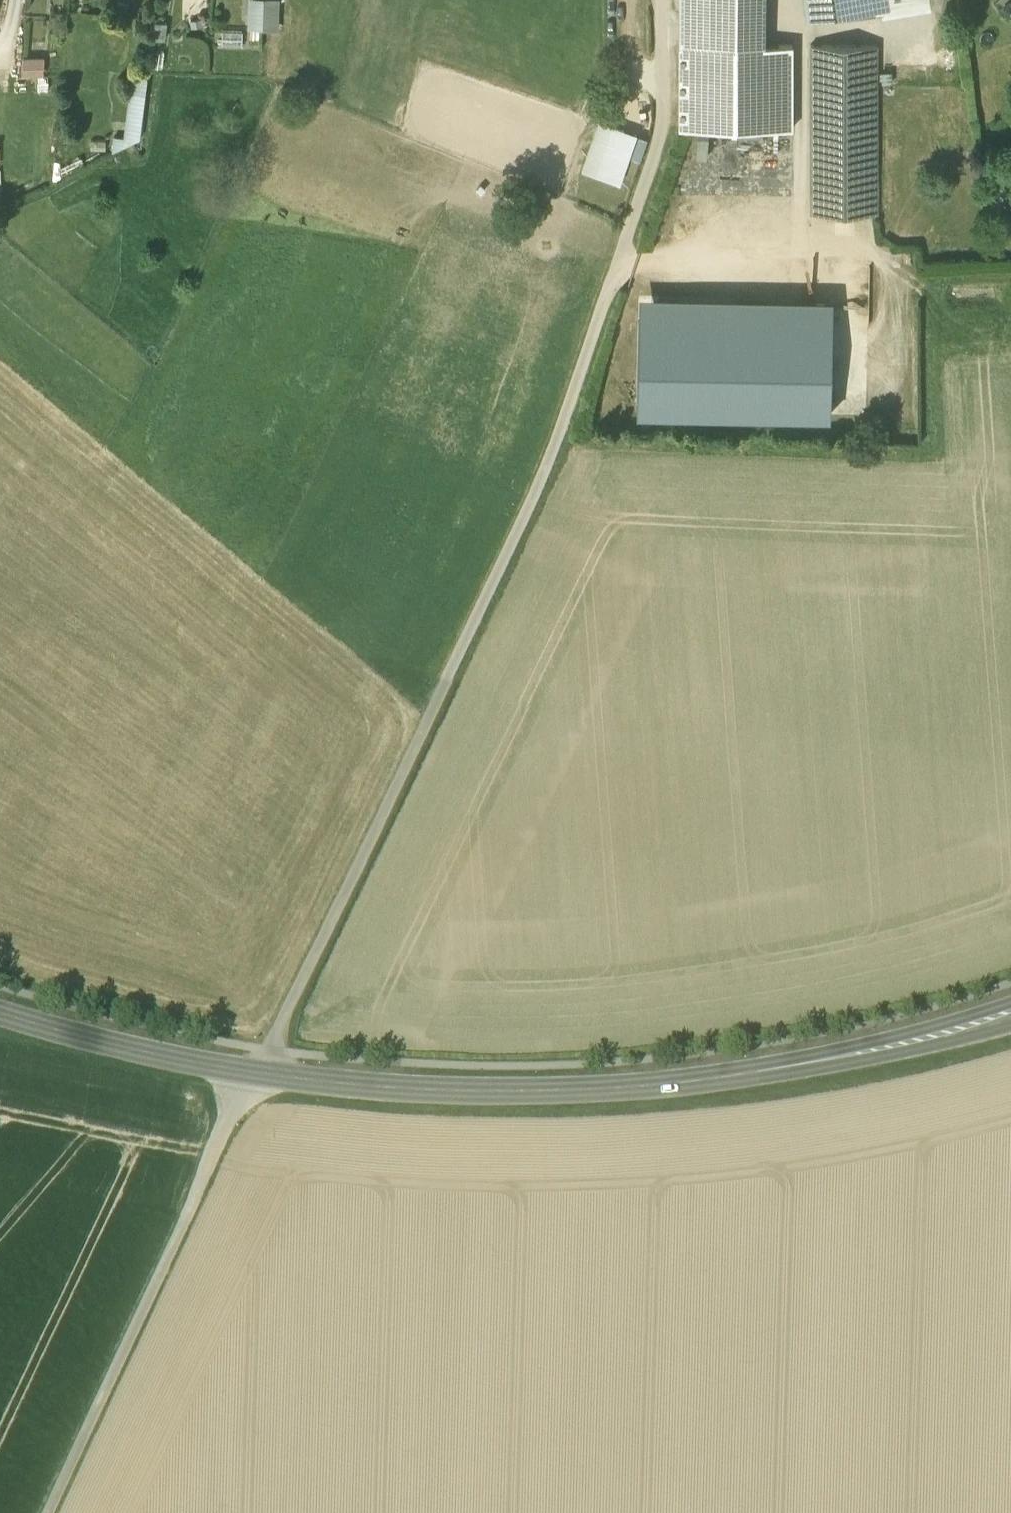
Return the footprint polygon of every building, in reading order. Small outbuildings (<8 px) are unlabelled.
[(679,44),(764,45),(764,0),(679,0),(679,44)] [(805,17),(835,15),(833,0),(804,0),(805,17)] [(835,15),(864,13),(862,0),(833,0),(835,15)] [(864,13),(881,12),(882,15),(930,8),(929,0),(862,0),(864,13)] [(275,2),(249,2),(247,32),(274,32),(275,2)] [(764,45),(679,44),(679,128),(792,129),(792,45),(764,45)] [(876,45),(810,45),(810,215),(877,215),(876,45)] [(44,59),(23,59),(22,76),(43,76),(44,59)] [(139,138),(145,81),(132,78),(130,98),(125,136),(115,137),(115,149),(139,138)] [(130,84),(122,84),(122,97),(130,98),(130,84)] [(637,133),(598,120),(580,171),(619,185),(637,133)] [(830,297),(638,293),(635,411),(827,415),(830,297)]
